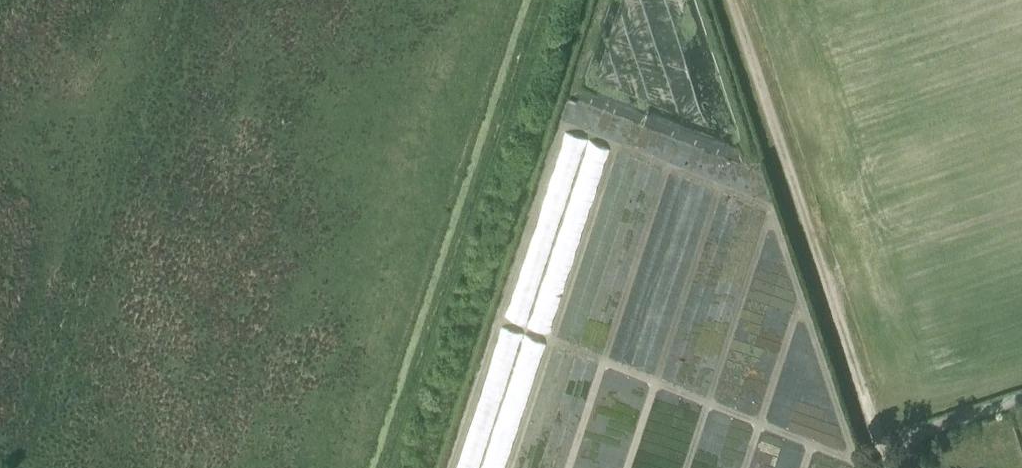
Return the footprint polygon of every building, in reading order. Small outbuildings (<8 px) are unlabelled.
[(735,165),(741,150),(677,128),(674,137),(705,148),(703,154),(712,157),(705,176),(745,190),(752,171),(735,165)] [(559,132),(509,321),(551,332),(561,295),(576,286),(580,292),(588,291),(627,301),(637,295),(657,293),(652,285),(671,273),(674,263),(681,263),(684,249),(690,245),(676,242),(678,234),(656,235),(652,234),(647,227),(641,230),(622,232),(608,240),(609,255),(595,256),(596,267),(588,268),(573,277),(607,144),(559,132)]
